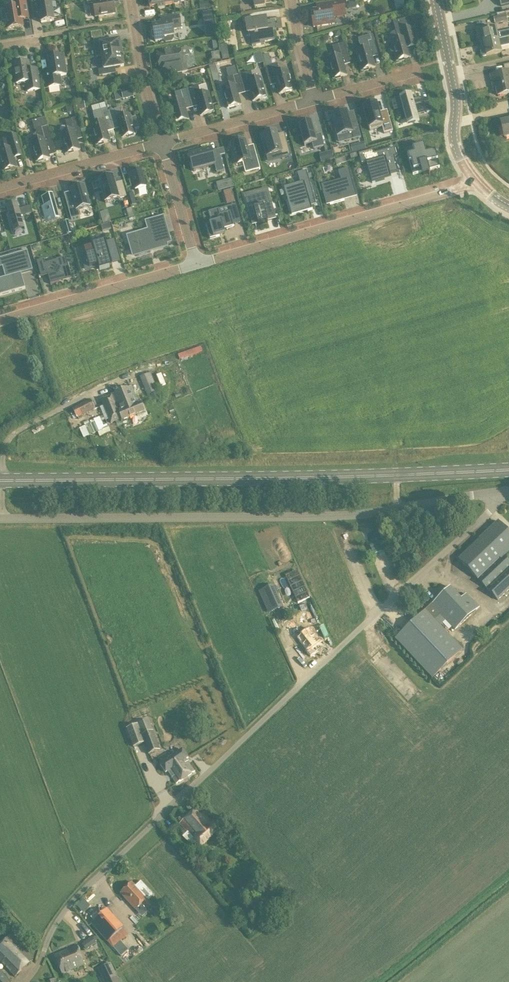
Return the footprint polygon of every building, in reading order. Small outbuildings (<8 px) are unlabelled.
[(28,18),(25,0),(21,0),(12,2),(13,7),(4,8),(5,10),(1,11),(3,20),(6,20),(8,28),(23,26),(22,19),(28,18)] [(54,20),(51,1),(40,3),(39,0),(31,0),(34,15),(40,14),(41,23),(54,20)] [(115,13),(113,0),(100,2),(100,0),(87,0),(88,4),(93,3),(95,17),(115,13)] [(179,0),(148,0),(150,8),(158,7),(158,9),(164,8),(164,6),(178,4),(180,2),(179,0)] [(396,11),(405,9),(403,0),(393,0),(396,11)] [(343,14),(345,12),(343,1),(326,3),(327,10),(311,12),(313,27),(334,24),(333,17),(335,17),(336,15),(343,14)] [(215,35),(211,11),(203,12),(207,37),(215,35)] [(508,21),(506,14),(497,16),(493,17),(495,24),(508,21)] [(173,29),(181,28),(179,16),(165,18),(166,24),(153,26),(153,31),(152,32),(153,37),(155,38),(155,41),(164,40),(163,37),(174,36),(173,29)] [(397,61),(410,57),(408,48),(406,43),(414,41),(411,27),(410,27),(408,18),(393,22),(393,23),(394,22),(396,31),(394,32),(393,33),(392,35),(391,36),(391,38),(391,40),(391,42),(392,46),(391,46),(390,48),(390,50),(391,51),(392,52),(394,51),(397,61)] [(273,30),(276,30),(275,21),(266,23),(265,20),(246,23),(248,34),(250,34),(252,46),(265,44),(265,42),(275,40),(273,30)] [(489,29),(489,25),(476,28),(480,45),(508,38),(508,37),(508,31),(497,34),(496,28),(489,29)] [(372,34),(358,38),(360,46),(362,45),(363,49),(356,51),(361,71),(375,67),(371,53),(377,51),(372,34)] [(102,56),(122,53),(120,40),(106,43),(105,37),(93,38),(96,57),(102,56)] [(480,45),(482,57),(501,53),(500,47),(508,45),(508,38),(480,45)] [(328,59),(329,63),(328,64),(327,64),(327,65),(326,66),(326,67),(327,67),(327,68),(327,69),(328,69),(329,69),(330,69),(333,79),(347,75),(343,61),(349,59),(344,43),(332,46),(335,57),(328,59)] [(174,75),(188,71),(187,65),(183,66),(180,49),(157,53),(160,70),(173,67),(174,75)] [(253,54),(257,63),(264,61),(261,51),(253,54)] [(122,53),(102,56),(104,69),(98,70),(99,76),(111,74),(110,68),(124,66),(122,53)] [(60,76),(66,75),(63,56),(48,58),(51,72),(45,73),(47,88),(59,86),(58,81),(60,81),(60,76)] [(28,92),(40,89),(38,77),(31,78),(28,61),(13,64),(16,84),(24,82),(26,84),(28,92)] [(293,90),(287,71),(280,73),(277,64),(265,67),(269,81),(275,80),(279,94),(293,90)] [(504,65),(505,72),(491,75),(492,84),(495,83),(498,96),(508,93),(508,64),(504,65)] [(215,65),(209,67),(214,82),(220,81),(215,65)] [(239,75),(243,89),(249,87),(253,101),(266,98),(261,78),(253,80),(251,71),(239,75)] [(243,89),(239,75),(227,78),(230,87),(222,89),(227,108),(241,105),(237,90),(243,89)] [(182,82),(184,90),(175,93),(177,101),(169,104),(175,123),(188,119),(184,105),(190,103),(187,89),(186,89),(184,82),(182,82)] [(198,86),(187,89),(190,103),(196,102),(200,116),(214,112),(209,93),(201,95),(198,86)] [(131,89),(121,92),(123,98),(133,96),(131,89)] [(402,109),(405,118),(407,126),(419,122),(417,115),(424,113),(421,100),(414,102),(411,94),(394,99),(395,101),(391,102),(394,111),(402,109)] [(376,104),(363,108),(370,131),(382,128),(384,134),(393,132),(387,113),(379,115),(376,104)] [(107,109),(112,125),(118,124),(122,138),(136,134),(134,129),(139,128),(136,117),(131,118),(130,115),(122,117),(120,108),(108,111),(107,109)] [(112,125),(107,109),(93,113),(95,122),(98,121),(99,123),(91,126),(96,145),(110,141),(106,127),(112,125)] [(350,125),(347,112),(331,116),(337,137),(352,133),(353,140),(361,138),(357,123),(350,125)] [(76,135),(82,134),(77,118),(65,121),(68,132),(61,134),(66,153),(80,150),(76,135)] [(46,144),(52,142),(45,119),(33,122),(38,140),(31,142),(36,162),(50,158),(46,144)] [(299,126),(304,146),(312,144),(314,149),(324,146),(321,134),(315,136),(311,122),(299,126)] [(282,159),(291,157),(284,133),(276,135),(276,132),(261,136),(267,156),(280,153),(282,159)] [(19,151),(14,135),(8,137),(9,139),(3,141),(5,149),(0,151),(0,160),(3,171),(17,167),(13,153),(19,151)] [(246,140),(230,145),(236,164),(243,162),(246,172),(259,169),(259,170),(260,169),(255,151),(249,153),(246,140)] [(366,150),(364,142),(358,144),(360,152),(366,150)] [(435,151),(426,153),(424,154),(422,147),(413,150),(414,153),(407,155),(413,175),(422,172),(423,175),(430,173),(429,170),(440,167),(435,151)] [(373,150),(358,154),(361,165),(366,164),(372,183),(384,180),(383,176),(398,171),(394,157),(397,156),(394,148),(374,154),(373,150)] [(217,173),(224,171),(220,156),(213,158),(211,150),(189,156),(193,171),(215,166),(217,173)] [(142,168),(130,172),(135,189),(147,186),(142,168)] [(344,200),(343,197),(356,193),(349,168),(338,171),(341,180),(328,184),(329,187),(322,189),(326,203),(329,202),(330,204),(344,200)] [(303,210),(304,212),(312,210),(311,206),(316,204),(309,179),(307,174),(306,171),(297,173),(300,183),(296,184),(296,185),(286,188),(290,201),(288,202),(291,213),(303,210)] [(113,177),(99,181),(105,203),(126,196),(122,182),(114,184),(113,177)] [(233,187),(231,180),(216,184),(218,191),(233,187)] [(73,195),(65,197),(71,220),(80,217),(78,209),(90,206),(84,185),(71,189),(73,195)] [(231,190),(224,192),(227,203),(234,201),(231,190)] [(258,225),(268,222),(267,219),(275,216),(271,203),(269,204),(266,193),(245,199),(248,210),(251,209),(255,222),(257,221),(258,225)] [(53,194),(41,197),(47,218),(59,214),(53,194)] [(7,206),(6,206),(14,232),(14,231),(24,228),(24,229),(25,229),(17,203),(17,204),(7,207),(7,206)] [(206,225),(210,239),(220,236),(219,235),(225,233),(224,229),(234,226),(231,216),(238,213),(236,205),(228,207),(230,212),(220,214),(218,209),(208,212),(211,223),(206,225)] [(171,242),(168,231),(162,233),(157,217),(143,221),(146,229),(129,234),(135,256),(150,252),(149,249),(171,242)] [(68,220),(63,222),(66,235),(72,233),(68,220)] [(101,226),(102,231),(111,229),(109,223),(101,226)] [(93,246),(84,249),(89,267),(98,265),(99,270),(113,267),(105,241),(92,244),(93,246)] [(27,250),(0,258),(0,268),(2,267),(6,281),(0,283),(0,295),(25,288),(21,277),(20,277),(19,274),(33,270),(27,250)] [(65,267),(68,266),(65,257),(56,260),(56,261),(45,264),(44,259),(36,262),(40,275),(47,273),(50,284),(59,282),(58,280),(68,277),(65,267)] [(140,377),(147,395),(158,391),(151,373),(140,377)] [(137,405),(130,387),(110,396),(111,397),(115,407),(121,405),(127,419),(144,412),(140,404),(137,405)] [(159,398),(157,392),(151,395),(153,401),(159,398)] [(115,407),(111,397),(101,401),(111,424),(121,420),(121,422),(127,419),(121,405),(115,407)] [(77,418),(95,409),(90,400),(72,408),(77,418)] [(84,438),(109,427),(104,417),(79,428),(84,438)] [(497,600),(508,589),(508,563),(503,556),(508,550),(508,534),(498,522),(459,559),(497,600)] [(380,540),(370,545),(377,560),(387,556),(380,540)] [(285,575),(298,602),(309,597),(297,570),(285,575)] [(273,586),(259,592),(268,612),(282,606),(273,586)] [(432,604),(432,603),(395,638),(432,678),(463,650),(434,620),(439,615),(455,631),(479,608),(466,594),(461,599),(450,587),(432,604)] [(297,633),(316,623),(310,611),(291,620),(297,633)] [(312,657),(327,646),(322,639),(321,639),(313,628),(299,637),(307,649),(306,649),(312,657)] [(148,755),(160,750),(149,720),(126,729),(133,747),(144,743),(148,755)] [(190,774),(194,771),(186,760),(188,758),(182,750),(160,765),(166,773),(168,771),(176,783),(180,780),(181,781),(190,775),(190,774)] [(180,824),(187,831),(182,836),(189,844),(194,839),(195,840),(194,840),(200,847),(219,830),(213,823),(212,824),(198,808),(180,824)] [(147,908),(151,904),(132,883),(121,894),(135,909),(142,903),(147,908)] [(256,899),(250,904),(263,919),(269,914),(256,899)] [(123,928),(107,910),(91,923),(113,948),(121,942),(128,935),(122,928),(123,928)] [(32,960),(9,936),(0,944),(0,961),(14,976),(32,960)] [(93,936),(82,944),(86,950),(97,942),(96,941),(98,939),(95,936),(94,937),(93,936)] [(121,942),(113,948),(120,956),(128,950),(121,942)] [(63,973),(83,965),(75,946),(55,955),(63,973)] [(116,978),(119,976),(117,972),(114,973),(110,964),(99,968),(106,981),(118,981),(116,978)] [(10,981),(0,971),(0,981),(9,981),(10,981)]
